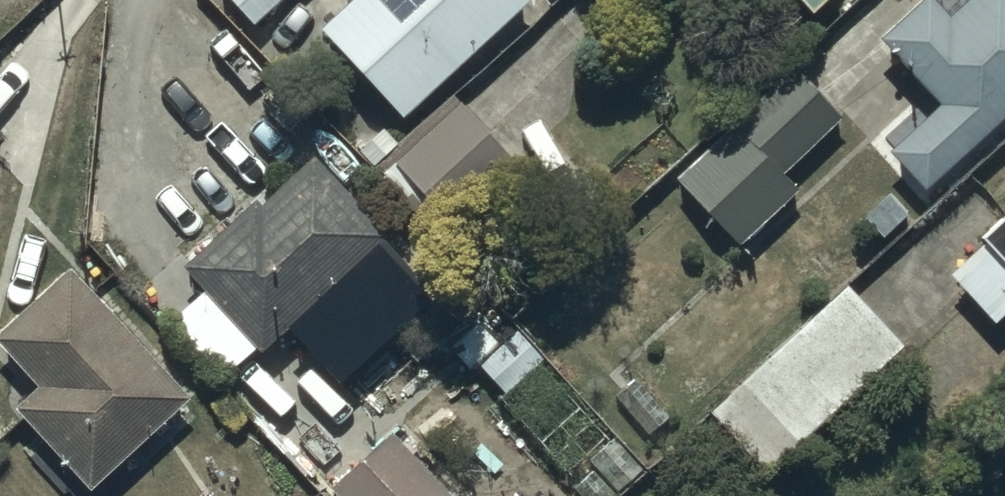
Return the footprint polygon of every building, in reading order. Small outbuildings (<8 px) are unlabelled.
[(251,20),(274,0),(234,0),(251,20)] [(317,21),(400,110),(519,0),(340,0),(317,21)] [(811,26),(843,1),(842,0),(789,0),(811,26)] [(888,45),(945,112),(894,156),(929,197),(1004,131),(1004,0),(979,0),(954,22),(935,0),(933,0),(888,45)] [(796,72),(677,185),(742,252),(800,197),(785,181),(845,124),(796,72)] [(460,93),(391,157),(430,198),(498,134),(460,93)] [(255,198),(247,191),(178,261),(199,282),(164,316),(220,372),(255,338),(262,345),(385,223),(308,146),(255,198)] [(954,288),(1001,341),(1004,337),(1004,231),(986,248),(992,254),(954,288)] [(13,397),(87,479),(188,388),(69,256),(0,318),(0,336),(36,376),(13,397)] [(499,337),(454,293),(425,322),(470,366),(499,337)] [(714,423),(748,460),(722,483),(734,495),(756,495),(907,356),(852,296),(714,423)] [(387,426),(329,479),(344,495),(450,495),(387,426)]
